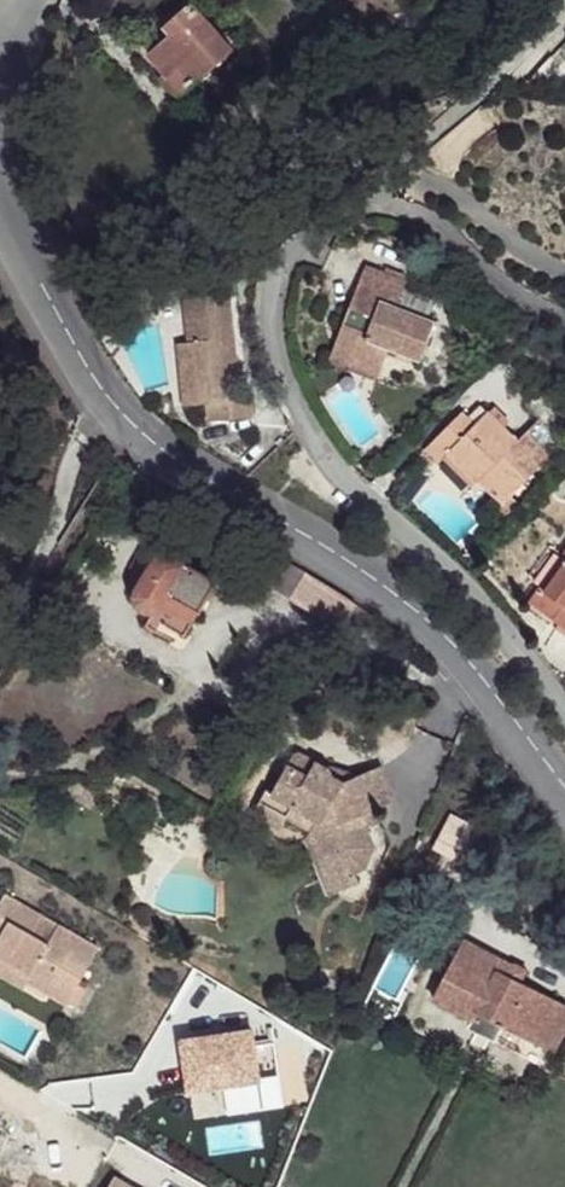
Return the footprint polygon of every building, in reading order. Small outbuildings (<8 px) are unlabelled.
[(177,69),(193,87),(234,52),(193,4),(167,27),(174,34),(150,55),(169,76),(177,69)] [(178,100),(193,87),(177,69),(169,76),(163,82),(178,100)] [(370,264),(345,327),(366,336),(357,358),(384,368),(392,348),(423,359),(438,322),(401,306),(411,280),(370,264)] [(239,337),(234,296),(188,301),(191,344),(182,345),(187,406),(210,404),(213,423),(257,417),(255,398),(236,400),(232,363),(228,338),(239,337)] [(381,377),(384,368),(357,358),(366,336),(345,327),(334,358),(381,377)] [(242,362),(239,337),(228,338),(232,363),(242,362)] [(494,484),(508,498),(499,506),(506,514),(520,501),(514,492),(563,443),(542,419),(520,440),(492,412),(477,425),(471,419),(465,412),(455,422),(428,449),(440,462),(447,454),(454,460),(473,479),(476,482),(484,474),(494,484)] [(127,562),(147,574),(164,547),(143,535),(127,562)] [(187,635),(219,580),(164,547),(147,574),(139,588),(139,594),(139,596),(142,602),(146,606),(152,609),(158,608),(164,604),(156,618),(187,635)] [(306,571),(289,561),(274,587),(290,596),(306,571)] [(306,571),(290,596),(344,629),(358,603),(306,571)] [(541,591),(556,603),(552,609),(564,619),(564,572),(555,586),(548,582),(541,591)] [(537,597),(552,609),(556,603),(541,591),(537,597)] [(394,795),(379,766),(342,782),(333,777),(332,770),(304,756),(300,756),(295,758),(274,793),(266,789),(254,810),(283,827),(289,817),(312,830),(307,837),(328,884),(357,871),(366,866),(375,846),(369,830),(382,822),(377,810),(389,803),(392,800),(394,795)] [(219,817),(199,806),(193,817),(213,829),(219,817)] [(513,818),(511,816),(508,815),(506,813),(502,813),(499,815),(496,819),(496,822),(498,826),(501,831),(505,832),(510,831),(512,828),(514,826),(515,822),(513,818)] [(506,843),(455,816),(438,848),(489,875),(506,843)] [(361,883),(357,871),(328,884),(334,896),(361,883)] [(3,913),(14,920),(7,933),(0,944),(0,953),(32,972),(30,978),(72,1002),(84,982),(104,946),(65,924),(54,940),(39,931),(49,914),(10,891),(0,908),(0,911),(3,913)] [(3,913),(0,918),(0,929),(7,933),(14,920),(3,913)] [(467,937),(436,996),(477,1018),(481,1010),(508,1025),(552,1049),(564,1025),(564,1002),(525,980),(511,974),(517,963),(467,937)] [(30,978),(32,972),(0,953),(0,971),(26,986),(30,978)] [(529,970),(517,963),(511,974),(525,980),(529,970)] [(93,985),(84,982),(72,1002),(81,1008),(93,985)] [(500,1039),(508,1025),(481,1010),(477,1018),(474,1024),(500,1039)] [(265,1078),(260,1044),(257,1029),(188,1039),(195,1088),(229,1083),(265,1078)] [(280,1040),(260,1044),(265,1078),(229,1083),(234,1113),(290,1104),(280,1040)] [(110,1186),(134,1186),(115,1177),(110,1186)]
